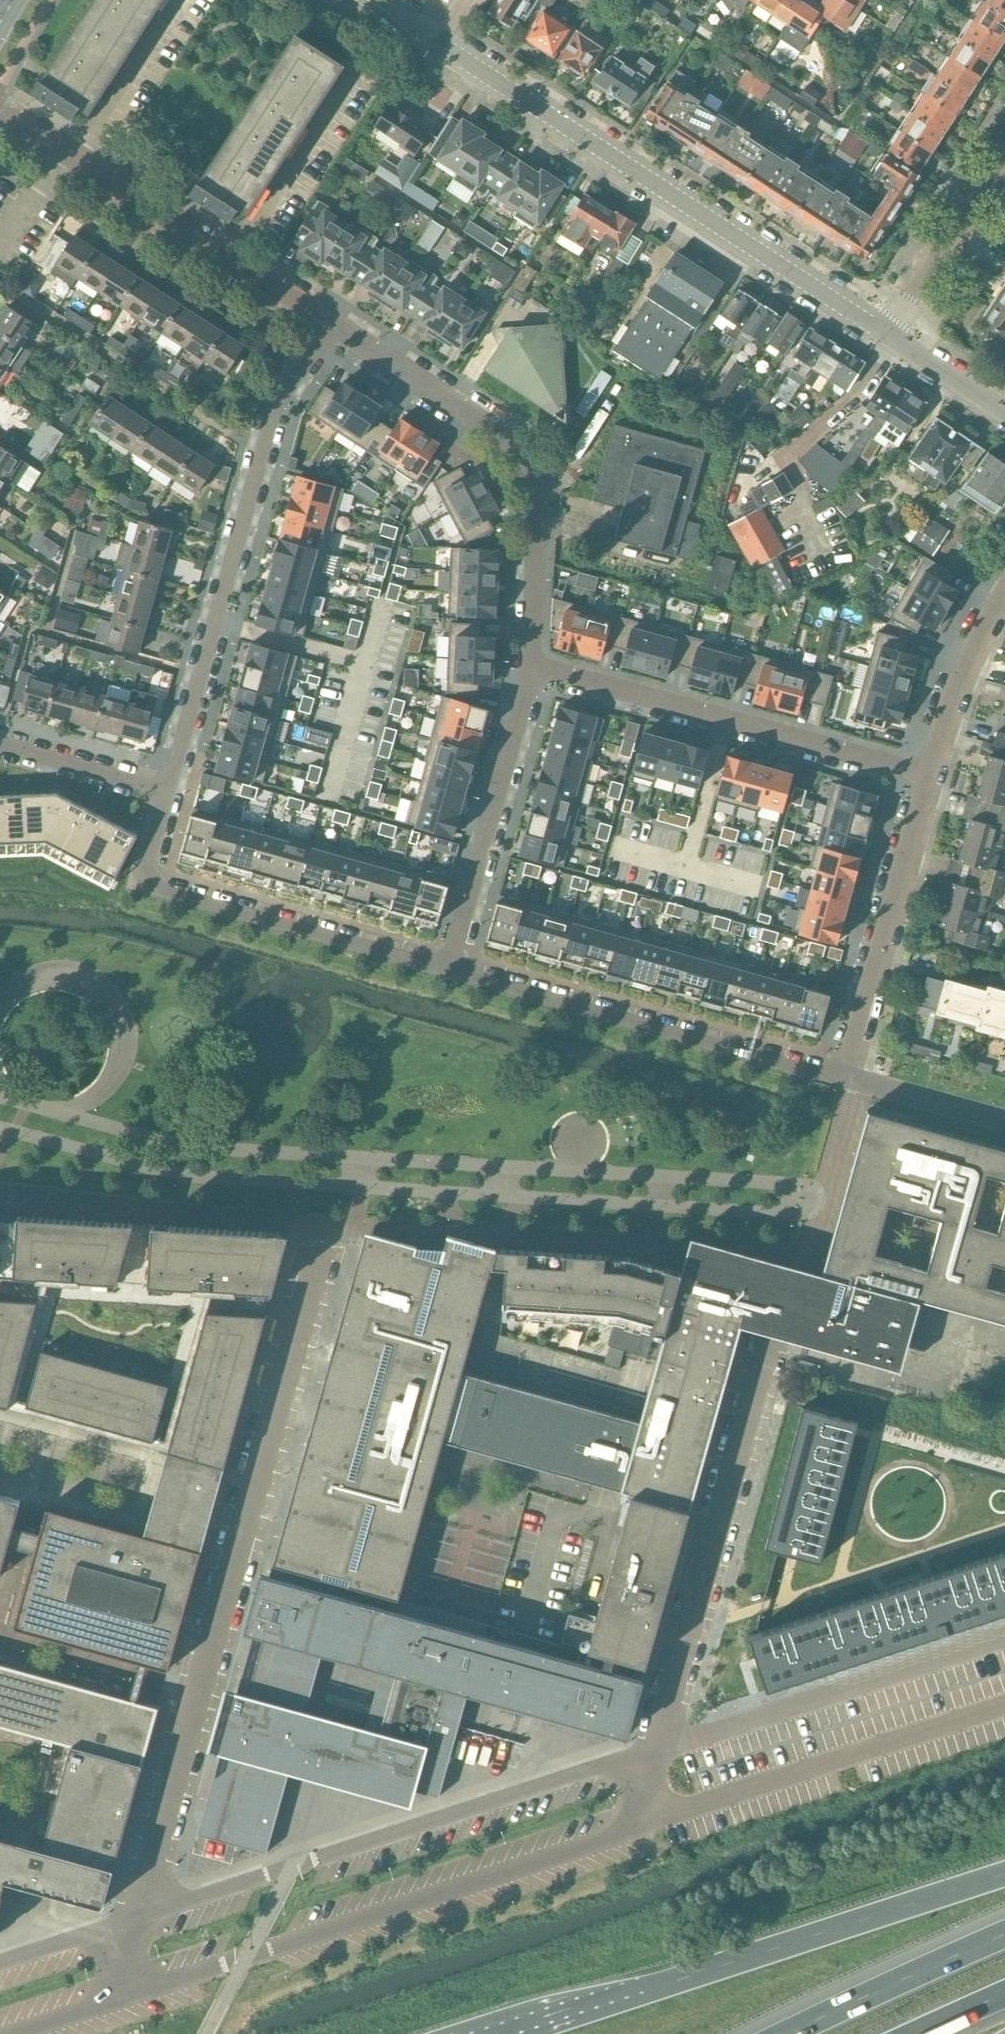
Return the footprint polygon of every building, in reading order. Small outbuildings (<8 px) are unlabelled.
[(46,84),(40,80),(32,92),(73,118),(80,108),(84,111),(159,0),(101,0),(46,84)] [(491,12),(511,25),(517,16),(519,17),(519,16),(521,14),(527,18),(535,7),(539,0),(499,0),(491,12)] [(645,4),(655,10),(660,3),(655,0),(648,0),(645,4)] [(730,12),(728,15),(729,16),(739,0),(721,0),(730,12)] [(729,16),(733,18),(740,8),(742,10),(748,0),(739,0),(729,16)] [(774,15),(783,0),(761,0),(758,4),(774,15)] [(789,25),(805,0),(783,0),(774,15),(789,25)] [(780,38),(801,52),(810,39),(819,25),(826,24),(821,1),(817,2),(814,0),(805,0),(789,25),(780,38)] [(826,24),(831,23),(846,31),(861,8),(849,0),(826,0),(825,0),(821,1),(826,24)] [(914,9),(924,15),(934,0),(920,0),(914,9)] [(986,2),(1004,15),(1004,0),(988,0),(986,2)] [(974,21),(1004,40),(1004,39),(1004,15),(986,2),(974,21)] [(660,3),(655,10),(665,17),(670,10),(660,3)] [(591,4),(584,16),(591,20),(598,9),(591,4)] [(570,28),(544,11),(526,37),(531,41),(532,39),(549,50),(548,52),(553,55),(570,28)] [(895,11),(885,26),(895,32),(905,17),(895,11)] [(683,19),(678,26),(687,32),(692,25),(683,19)] [(719,30),(704,20),(696,31),(712,41),(719,30)] [(974,21),(962,39),(992,59),(1004,40),(974,21)] [(901,29),(890,46),(902,54),(913,37),(901,29)] [(578,31),(560,60),(585,76),(588,71),(590,73),(602,54),(605,49),(604,48),(578,31)] [(719,52),(697,37),(692,44),(714,59),(719,52)] [(302,38),(210,176),(203,186),(198,183),(190,195),(231,221),(237,210),(242,214),(341,63),(302,38)] [(962,39),(950,58),(979,78),(992,59),(962,39)] [(738,40),(730,52),(743,61),(749,53),(748,52),(750,48),(738,40)] [(754,69),(760,60),(749,53),(743,61),(754,69)] [(722,54),(714,65),(726,73),(733,62),(722,54)] [(616,97),(630,106),(651,74),(650,73),(655,66),(641,57),(636,65),(636,64),(632,69),(613,57),(596,84),(608,92),(607,93),(615,98),(616,97)] [(950,58),(937,77),(967,96),(979,78),(950,58)] [(913,60),(908,67),(923,77),(928,69),(913,60)] [(737,84),(761,101),(765,97),(764,96),(771,85),(748,69),(737,84)] [(699,100),(700,100),(704,92),(694,85),(696,83),(676,70),(667,85),(665,84),(653,102),(654,103),(646,116),(648,117),(648,121),(653,124),(656,123),(665,129),(677,111),(687,118),(699,100)] [(842,108),(861,79),(850,72),(840,87),(838,105),(842,108)] [(937,77),(925,95),(955,115),(967,96),(937,77)] [(807,84),(800,96),(815,105),(822,94),(807,84)] [(776,105),(783,94),(771,85),(764,96),(765,97),(776,105)] [(925,95),(913,114),(943,134),(955,115),(925,95)] [(696,149),(716,117),(697,104),(700,100),(699,100),(687,118),(677,111),(665,129),(685,141),(685,145),(691,148),(694,147),(696,149)] [(391,106),(377,127),(402,144),(400,147),(414,156),(430,132),(391,106)] [(913,114),(901,132),(931,152),(943,134),(913,114)] [(452,180),(453,181),(485,133),(463,120),(462,122),(452,115),(428,152),(458,171),(452,180)] [(716,117),(696,149),(697,149),(697,153),(703,156),(706,156),(726,168),(738,150),(726,143),(738,126),(737,126),(735,128),(716,117)] [(821,119),(805,146),(810,149),(822,130),(831,135),(836,128),(821,119)] [(746,181),(766,149),(747,137),(749,134),(738,126),(726,143),(738,150),(726,168),(735,174),(735,177),(740,181),(743,179),(746,181)] [(857,161),(868,143),(848,130),(837,149),(857,161)] [(931,152),(901,132),(889,151),(919,170),(931,152)] [(489,192),(512,156),(493,144),(496,140),(485,133),(453,181),(473,193),(476,189),(486,196),(489,192)] [(766,149),(746,181),(747,182),(747,186),(753,189),(756,188),(765,193),(776,175),(787,183),(798,165),(787,158),(785,161),(766,149)] [(882,201),(896,209),(918,175),(886,155),(873,175),(892,187),(882,201)] [(384,160),(376,173),(404,191),(420,165),(407,156),(399,169),(384,160)] [(513,215),(515,216),(544,171),(531,163),(529,167),(512,156),(489,192),(517,210),(513,215)] [(795,213),(816,181),(797,169),(799,166),(798,165),(787,183),(776,175),(765,193),(785,206),(785,210),(790,213),(793,212),(795,213)] [(544,171),(515,216),(534,229),(563,184),(554,178),(555,175),(548,171),(546,172),(544,171)] [(795,213),(797,214),(797,218),(802,221),(805,220),(826,233),(837,215),(826,208),(837,191),(836,191),(835,193),(816,181),(795,213)] [(845,245),(865,213),(846,201),(848,198),(837,191),(826,208),(837,215),(826,233),(834,239),(835,242),(840,245),(843,244),(845,245)] [(392,192),(385,204),(389,207),(387,209),(395,214),(404,201),(392,192)] [(617,214),(601,204),(584,194),(568,221),(576,226),(569,239),(585,249),(593,236),(600,240),(599,242),(600,242),(617,214)] [(301,250),(321,262),(346,224),(326,211),(329,207),(318,200),(292,241),(294,242),(295,240),(303,246),(301,250)] [(404,201),(395,214),(407,222),(416,208),(404,201)] [(865,213),(845,245),(854,251),(854,255),(859,258),(862,257),(864,259),(877,240),(880,240),(884,232),(883,229),(896,209),(882,201),(872,218),(865,213)] [(616,257),(618,252),(635,224),(617,214),(600,242),(610,248),(606,255),(614,260),(605,275),(614,280),(625,262),(616,257)] [(433,220),(426,232),(438,240),(446,228),(433,220)] [(365,236),(346,224),(321,262),(333,270),(336,266),(353,278),(379,239),(367,232),(365,236)] [(54,233),(36,260),(73,284),(78,277),(96,248),(75,235),(69,243),(54,233)] [(380,301),(397,275),(408,258),(407,257),(404,261),(385,249),(382,253),(374,247),(379,239),(353,278),(371,289),(369,293),(380,301)] [(498,241),(494,249),(503,255),(508,247),(498,241)] [(464,242),(457,251),(465,256),(471,252),(474,247),(464,242)] [(118,262),(96,248),(78,277),(99,290),(118,262)] [(722,282),(676,252),(661,276),(656,282),(613,350),(659,380),(703,312),(722,282)] [(493,256),(485,269),(507,282),(515,269),(493,256)] [(408,258),(397,275),(380,301),(392,308),(395,304),(413,316),(438,277),(408,258)] [(139,276),(118,262),(99,290),(121,304),(139,276)] [(527,265),(514,285),(524,292),(537,272),(527,265)] [(160,290),(139,276),(121,304),(142,318),(160,290)] [(438,278),(438,277),(413,316),(430,327),(428,331),(440,339),(465,300),(445,287),(442,292),(433,286),(438,278)] [(995,299),(1004,305),(1004,284),(995,299)] [(726,333),(720,342),(730,348),(731,349),(743,330),(760,303),(739,289),(721,316),(735,325),(731,331),(726,333)] [(181,304),(160,290),(142,318),(163,332),(181,304)] [(995,299),(981,320),(1004,336),(1004,305),(995,299)] [(485,313),(465,300),(440,339),(452,346),(454,342),(463,348),(485,313)] [(743,330),(731,349),(737,353),(743,344),(753,341),(755,338),(764,344),(782,317),(760,303),(743,330)] [(202,318),(181,304),(163,332),(184,346),(202,318)] [(21,346),(35,324),(8,306),(0,318),(0,332),(21,346)] [(69,308),(64,316),(76,325),(81,317),(69,308)] [(767,342),(781,352),(778,356),(775,358),(779,361),(783,357),(785,354),(786,355),(794,343),(793,343),(805,325),(787,313),(767,342)] [(90,334),(96,326),(81,317),(76,325),(90,334)] [(223,332),(202,318),(184,346),(205,360),(223,332)] [(560,325),(497,329),(494,334),(501,345),(486,369),(566,421),(567,420),(560,325)] [(800,385),(802,381),(829,340),(811,328),(793,356),(804,362),(797,373),(792,369),(788,377),(793,380),(800,385)] [(8,367),(17,373),(30,352),(21,346),(0,332),(0,362),(8,367)] [(223,332),(205,360),(226,373),(245,346),(223,332)] [(111,336),(105,344),(119,353),(124,345),(111,336)] [(846,351),(829,340),(802,381),(812,387),(821,373),(829,378),(846,351)] [(132,361),(137,353),(124,345),(119,353),(132,361)] [(865,363),(846,351),(829,378),(818,395),(824,399),(835,382),(847,390),(865,363)] [(93,353),(88,371),(97,373),(102,355),(93,353)] [(152,364),(147,371),(161,380),(166,372),(152,364)] [(175,389),(180,381),(166,372),(161,380),(175,389)] [(843,460),(842,462),(850,468),(851,466),(862,452),(867,445),(874,433),(877,435),(896,405),(906,389),(885,376),(884,378),(866,407),(876,413),(868,427),(867,426),(858,439),(854,446),(843,460)] [(677,377),(670,387),(694,402),(701,392),(678,377),(677,377)] [(788,377),(771,401),(784,410),(800,385),(793,380),(788,377)] [(701,392),(694,402),(714,415),(735,385),(725,379),(716,392),(705,386),(701,392)] [(326,386),(309,412),(338,432),(363,393),(344,381),(336,393),(326,386)] [(760,388),(755,393),(765,404),(770,399),(760,388)] [(886,440),(888,436),(889,437),(896,426),(907,433),(926,403),(906,389),(896,405),(877,435),(874,433),(867,445),(862,452),(869,457),(881,437),(886,440)] [(363,393),(338,432),(367,450),(384,424),(374,418),(374,417),(382,406),(363,393)] [(87,399),(79,394),(70,408),(78,413),(87,399)] [(112,437),(130,410),(108,395),(90,423),(102,431),(112,437)] [(200,395),(196,402),(212,411),(217,404),(200,395)] [(770,400),(757,411),(768,425),(775,419),(781,413),(770,400)] [(802,405),(788,416),(797,426),(799,429),(813,418),(802,405)] [(62,421),(69,426),(78,413),(70,408),(62,421)] [(152,424),(130,410),(112,437),(133,451),(152,424)] [(775,419),(788,434),(797,426),(788,416),(784,411),(781,413),(775,419)] [(936,417),(908,458),(930,472),(924,481),(935,489),(941,480),(946,483),(960,462),(971,469),(984,449),(936,417)] [(384,424),(367,450),(395,469),(420,430),(401,418),(393,430),(384,424)] [(133,451),(154,465),(173,437),(152,424),(133,451)] [(706,449),(636,430),(614,424),(593,501),(623,509),(615,538),(676,556),(705,564),(713,532),(700,529),(701,525),(686,520),(706,449)] [(420,430),(395,469),(425,488),(442,462),(431,455),(439,443),(420,430)] [(767,436),(755,446),(765,458),(777,448),(767,436)] [(194,451),(173,437),(154,465),(175,479),(194,451)] [(817,443),(798,459),(810,476),(814,479),(832,492),(850,468),(842,462),(817,443)] [(8,482),(16,487),(30,464),(0,445),(0,477),(8,482)] [(194,451),(175,479),(197,493),(215,465),(194,451)] [(987,452),(968,482),(960,489),(959,488),(943,501),(940,505),(945,508),(943,511),(954,518),(964,502),(969,496),(996,514),(1004,501),(1004,464),(987,452)] [(287,467),(287,468),(295,470),(295,469),(298,458),(291,456),(287,467)] [(76,463),(71,471),(84,479),(89,472),(76,463)] [(461,467),(433,481),(450,512),(490,491),(480,471),(467,478),(461,467)] [(220,469),(218,478),(226,481),(229,472),(220,469)] [(98,488),(102,481),(89,472),(84,479),(98,488)] [(730,524),(766,590),(788,577),(776,555),(786,549),(763,508),(793,490),(783,473),(751,491),(755,498),(740,507),(745,515),(730,524)] [(298,476),(292,498),(338,511),(345,489),(298,476)] [(70,486),(64,506),(82,512),(88,491),(70,486)] [(118,490),(113,498),(126,508),(132,499),(118,490)] [(847,519),(865,501),(854,490),(836,507),(847,519)] [(490,491),(450,512),(466,543),(494,529),(488,518),(501,511),(490,491)] [(816,515),(834,505),(829,496),(811,506),(816,515)] [(292,498),(286,518),(333,531),(338,511),(292,498)] [(126,508),(144,512),(146,503),(132,499),(126,508)] [(162,517),(178,521),(184,513),(165,508),(162,517)] [(204,513),(200,525),(213,529),(216,517),(204,513)] [(950,530),(927,515),(910,540),(932,555),(950,530)] [(52,521),(45,516),(36,530),(44,535),(52,521)] [(281,538),(280,539),(327,552),(327,550),(333,531),(286,518),(281,538)] [(133,545),(166,554),(173,529),(140,520),(133,545)] [(383,523),(380,535),(387,537),(391,525),(383,523)] [(391,525),(387,537),(395,539),(398,527),(394,526),(391,525)] [(109,529),(100,527),(98,535),(107,537),(109,529)] [(27,543),(35,548),(44,535),(36,530),(27,543)] [(93,551),(102,553),(107,537),(98,535),(93,551)] [(280,539),(275,560),(321,573),(327,552),(280,539)] [(133,545),(127,570),(160,579),(166,554),(133,545)] [(451,547),(450,570),(498,572),(499,549),(451,547)] [(727,595),(736,561),(717,555),(708,590),(727,595)] [(925,556),(907,586),(947,609),(958,590),(946,582),(952,572),(925,556)] [(377,558),(375,566),(387,569),(389,561),(377,558)] [(275,560),(269,581),(315,594),(321,573),(275,560)] [(395,564),(393,572),(405,575),(407,567),(395,564)] [(375,566),(373,573),(385,577),(387,569),(375,566)] [(12,568),(4,581),(11,586),(20,572),(12,568)] [(127,570),(120,594),(153,603),(160,579),(127,570)] [(450,570),(449,591),(497,594),(498,572),(450,570)] [(67,580),(61,599),(79,605),(85,585),(67,580)] [(269,581),(263,602),(309,615),(315,594),(269,581)] [(390,582),(388,590),(400,593),(402,586),(390,582)] [(369,586),(367,594),(371,595),(379,598),(379,596),(381,590),(369,586)] [(907,586),(890,617),(917,632),(923,622),(936,629),(947,609),(907,586)] [(2,605),(8,595),(0,590),(0,608),(2,605)] [(388,590),(386,598),(394,600),(398,601),(400,593),(388,590)] [(449,591),(448,614),(496,616),(497,594),(449,591)] [(146,627),(153,603),(120,594),(114,618),(146,627)] [(577,652),(579,652),(589,615),(591,608),(553,597),(551,629),(561,632),(557,646),(577,652)] [(263,602),(257,624),(303,636),(309,615),(263,602)] [(579,652),(600,658),(604,644),(615,647),(624,617),(591,608),(589,615),(579,652)] [(59,610),(55,625),(76,631),(80,616),(59,610)] [(615,647),(626,650),(622,664),(644,670),(655,633),(656,626),(624,617),(615,647)] [(146,627),(114,618),(106,644),(139,653),(146,627)] [(352,618),(349,626),(361,629),(363,621),(352,618)] [(450,622),(449,657),(494,659),(495,637),(481,636),(482,624),(450,622)] [(349,626),(347,634),(359,637),(361,629),(349,626)] [(656,626),(655,633),(644,670),(666,676),(670,663),(681,666),(689,635),(656,626)] [(878,631),(869,665),(913,677),(919,656),(905,652),(908,640),(878,631)] [(681,666),(692,669),(688,683),(710,689),(720,651),(722,645),(689,635),(681,666)] [(57,641),(42,636),(40,644),(55,649),(57,641)] [(20,645),(11,642),(7,658),(16,660),(20,645)] [(252,643),(245,665),(292,678),(298,656),(252,643)] [(76,645),(74,654),(89,659),(91,650),(76,645)] [(710,689),(711,689),(731,695),(732,695),(736,681),(747,684),(755,654),(722,645),(720,651),(710,689)] [(104,663),(107,654),(91,650),(89,659),(104,663)] [(775,707),(786,670),(788,663),(755,654),(747,684),(758,687),(754,701),(774,707),(775,707)] [(449,657),(447,692),(478,694),(479,681),(493,682),(494,659),(449,657)] [(3,673),(12,676),(16,660),(7,658),(3,673)] [(125,660),(122,668),(137,673),(140,664),(125,660)] [(801,699),(812,702),(821,672),(788,663),(786,670),(775,707),(778,708),(795,712),(797,713),(801,699)] [(153,677),(155,668),(140,664),(137,673),(153,677)] [(245,665),(240,685),(286,698),(292,678),(245,665)] [(869,665),(862,688),(906,701),(913,677),(869,665)] [(821,672),(812,702),(825,706),(834,676),(821,672)] [(309,674),(307,682),(319,685),(321,677),(309,674)] [(47,715),(56,682),(32,675),(23,708),(47,715)] [(80,689),(56,682),(47,715),(71,721),(80,689)] [(3,707),(4,708),(10,687),(0,684),(0,706),(3,707)] [(235,700),(234,706),(280,719),(286,698),(240,685),(235,700)] [(862,688),(853,722),(883,730),(886,718),(900,722),(906,701),(862,688)] [(71,721),(96,728),(105,695),(80,689),(71,721)] [(129,702),(120,735),(145,742),(155,709),(158,696),(133,689),(129,702)] [(129,702),(105,695),(96,728),(120,735),(129,702)] [(303,695),(301,702),(313,706),(315,698),(303,695)] [(442,696),(436,718),(483,731),(489,709),(442,696)] [(394,697),(392,705),(403,709),(406,701),(394,697)] [(301,702),(299,710),(311,713),(313,706),(301,702)] [(392,705),(390,713),(401,716),(403,709),(392,705)] [(234,706),(228,727),(275,740),(280,719),(234,706)] [(560,706),(554,728),(598,740),(604,718),(560,706)] [(436,718),(431,738),(477,751),(483,731),(436,718)] [(228,727),(222,748),(269,761),(275,740),(228,727)] [(305,738),(329,745),(332,733),(313,728),(308,727),(305,738)] [(554,728),(549,749),(593,761),(593,760),(586,758),(591,739),(598,741),(598,740),(554,728)] [(993,744),(1004,747),(1004,733),(997,731),(993,744)] [(644,732),(632,776),(654,782),(666,738),(644,732)] [(431,738),(425,759),(471,772),(477,751),(431,738)] [(666,738),(654,782),(655,782),(657,775),(677,781),(687,743),(666,738)] [(382,739),(380,747),(392,750),(394,742),(382,739)] [(624,739),(622,747),(633,750),(635,742),(624,739)] [(687,743),(677,781),(698,787),(709,749),(687,743)] [(380,747),(378,755),(390,758),(392,750),(380,747)] [(622,747),(619,754),(631,758),(633,750),(622,747)] [(216,769),(216,770),(263,782),(269,761),(222,748),(216,769)] [(549,749),(543,770),(587,782),(593,761),(549,749)] [(728,755),(716,799),(738,805),(750,761),(728,755)] [(1004,782),(1004,755),(1004,759),(989,755),(983,776),(1004,782)] [(427,761),(421,781),(466,793),(471,772),(425,759),(425,760),(427,761)] [(750,761),(738,805),(758,811),(771,767),(750,761)] [(311,764),(309,772),(321,775),(323,767),(311,764)] [(771,767),(758,811),(759,811),(761,804),(782,810),(793,773),(771,767)] [(543,770),(537,790),(581,803),(587,782),(543,770)] [(201,781),(200,784),(208,786),(211,774),(203,772),(201,781)] [(309,772),(307,780),(318,783),(321,775),(309,772)] [(1004,817),(1004,782),(983,776),(977,798),(992,802),(989,812),(1004,817)] [(612,780),(610,788),(622,791),(624,784),(612,780)] [(371,781),(369,789),(380,792),(382,784),(371,781)] [(414,800),(413,801),(460,814),(466,793),(421,781),(416,801),(414,800)] [(834,782),(828,804),(872,816),(878,795),(834,782)] [(243,783),(240,795),(248,797),(251,785),(243,783)] [(251,785),(248,797),(255,799),(259,788),(251,785)] [(795,786),(793,794),(804,798),(807,790),(795,786)] [(610,788),(608,796),(619,799),(622,791),(610,788)] [(369,789),(366,796),(378,800),(380,792),(369,789)] [(537,790),(531,811),(575,823),(581,803),(537,790)] [(57,793),(25,794),(27,843),(46,842),(57,793)] [(57,793),(46,842),(63,851),(85,808),(57,793)] [(25,794),(6,795),(8,843),(27,843),(25,794)] [(793,794),(791,802),(802,805),(804,798),(793,794)] [(289,796),(286,808),(294,810),(297,798),(289,796)] [(297,798),(294,810),(302,812),(305,800),(297,798)] [(626,798),(622,810),(630,812),(634,800),(626,798)] [(407,823),(454,836),(460,814),(413,801),(407,823)] [(828,804),(822,825),(866,837),(872,816),(828,804)] [(194,807),(182,851),(206,858),(218,814),(194,807)] [(85,808),(63,851),(80,860),(102,817),(85,808)] [(661,808),(657,820),(665,822),(668,810),(661,808)] [(336,809),(332,821),(340,823),(343,811),(336,809)] [(668,810),(665,822),(673,824),(676,812),(668,810)] [(343,811),(340,823),(348,825),(351,813),(343,811)] [(531,811),(525,832),(569,844),(575,823),(531,811)] [(989,812),(986,823),(971,819),(965,840),(1004,851),(1004,846),(1004,845),(1004,817),(989,812)] [(218,814),(206,858),(229,865),(241,820),(218,814)] [(102,817),(80,860),(97,869),(119,826),(102,817)] [(241,820),(229,865),(252,871),(264,827),(241,820)] [(382,822),(378,834),(386,836),(389,824),(382,822)] [(600,822),(598,830),(610,833),(612,825),(600,822)] [(389,824),(386,836),(394,838),(397,826),(389,824)] [(822,825),(816,846),(860,858),(866,837),(822,825)] [(119,826),(97,869),(115,878),(137,835),(119,826)] [(724,826),(720,837),(728,839),(731,828),(724,826)] [(264,827),(252,871),(254,872),(252,876),(264,879),(265,875),(275,877),(287,833),(264,827)] [(731,828),(728,839),(736,842),(739,830),(731,828)] [(783,828),(781,836),(793,839),(795,831),(783,828)] [(413,830),(409,842),(417,844),(421,833),(413,830)] [(598,830),(596,838),(608,841),(610,833),(598,830)] [(525,832),(519,854),(563,866),(569,844),(525,832)] [(287,833),(275,877),(285,880),(284,885),(295,888),(296,883),(298,884),(310,840),(287,833)] [(781,836),(779,844),(791,847),(793,839),(781,836)] [(766,837),(763,849),(771,851),(774,839),(766,837)] [(310,840),(298,884),(321,890),(334,846),(333,846),(310,840)] [(965,840),(959,861),(974,865),(971,876),(1004,885),(1004,881),(1004,871),(998,869),(1002,855),(1004,856),(1004,851),(965,840)] [(452,842),(449,853),(455,855),(457,855),(460,844),(452,842)] [(334,846),(321,890),(344,897),(357,852),(334,846)] [(816,846),(810,867),(855,879),(860,858),(816,846)] [(357,852),(344,897),(346,897),(345,902),(356,905),(357,900),(367,903),(380,859),(357,852)] [(380,859),(367,903),(368,904),(391,910),(403,865),(381,859),(380,859)] [(526,862),(523,874),(531,876),(534,864),(526,862)] [(534,864),(531,876),(539,878),(542,866),(534,864)] [(403,865),(391,910),(392,910),(391,915),(402,918),(404,913),(414,916),(427,869),(426,869),(425,872),(403,865)] [(589,865),(586,873),(598,876),(600,868),(589,865)] [(810,867),(810,868),(817,869),(812,888),(812,889),(849,900),(855,879),(810,867)] [(427,869),(414,916),(438,923),(451,876),(427,869)] [(772,870),(769,878),(781,881),(783,873),(772,870)] [(574,875),(570,887),(578,889),(581,877),(574,875)] [(1004,885),(971,876),(968,887),(953,882),(947,904),(990,916),(991,911),(987,910),(991,896),(1000,898),(1004,885)] [(581,877),(578,889),(586,891),(589,879),(581,877)] [(769,878),(767,885),(779,889),(781,881),(769,878)] [(622,889),(619,900),(627,902),(630,891),(622,889)] [(799,907),(799,908),(843,920),(849,900),(812,889),(806,909),(799,907)] [(630,891),(627,902),(634,905),(638,893),(630,891)] [(511,945),(514,935),(518,923),(524,901),(500,894),(488,939),(491,940),(509,945),(511,945)] [(514,935),(511,945),(536,952),(539,942),(542,930),(548,908),(524,901),(518,923),(514,935)] [(668,901),(665,913),(673,915),(676,904),(668,901)] [(676,904),(673,915),(681,918),(684,906),(676,904)] [(990,916),(947,904),(941,925),(956,929),(953,940),(986,949),(990,936),(980,933),(984,919),(989,920),(990,916)] [(562,948),(565,936),(572,914),(548,908),(542,930),(539,942),(536,952),(538,953),(556,958),(559,958),(562,948)] [(799,908),(793,930),(837,942),(843,920),(799,908)] [(760,912),(758,920),(769,923),(771,916),(760,912)] [(565,936),(562,948),(559,958),(583,965),(586,955),(589,943),(596,921),(572,914),(565,936)] [(716,915),(712,926),(720,929),(724,917),(716,915)] [(724,917),(720,929),(728,931),(731,919),(724,917)] [(596,921),(589,943),(586,955),(583,965),(607,972),(614,950),(620,928),(596,921)] [(620,928),(607,972),(630,979),(643,934),(620,928)] [(763,928),(760,940),(768,942),(771,930),(763,928)] [(771,930),(768,942),(776,944),(779,932),(771,930)] [(643,934),(630,979),(654,985),(666,941),(643,934)] [(666,941),(654,985),(677,991),(680,981),(683,969),(689,948),(666,941)] [(811,941),(807,953),(815,955),(819,943),(811,941)] [(819,943),(815,955),(823,957),(826,945),(819,943)] [(831,947),(828,957),(840,960),(843,950),(831,947)] [(704,988),(707,976),(713,954),(689,948),(683,969),(680,981),(677,991),(701,998),(704,988)] [(707,976),(704,988),(701,998),(704,999),(724,1005),(736,960),(713,954),(707,976)] [(736,960),(724,1005),(748,1012),(761,967),(736,960)] [(761,967),(748,1012),(773,1018),(783,981),(760,974),(762,967),(761,967)] [(989,993),(927,975),(916,1014),(980,1032),(981,1027),(1004,1034),(1004,992),(990,988),(989,993)] [(806,987),(783,981),(773,1018),(796,1025),(802,1002),(806,987)] [(806,987),(802,1002),(796,1025),(820,1031),(830,994),(806,987)] [(906,1050),(939,1059),(941,1051),(909,1042),(906,1050)] [(968,1067),(990,1073),(992,1065),(970,1059),(968,1067)] [(690,1509),(743,1317),(778,1327),(806,1334),(856,1349),(890,1358),(903,1362),(920,1300),(1004,1323),(1004,1147),(959,1135),(883,1114),(868,1110),(845,1192),(830,1243),(822,1273),(796,1266),(760,1256),(745,1252),(692,1237),(689,1249),(682,1272),(665,1338),(659,1359),(642,1425),(538,1397),(463,1376),(491,1266),(497,1248),(448,1235),(444,1248),(417,1246),(366,1232),(360,1254),(273,1564),(342,1583),(399,1599),(425,1508),(443,1441),(625,1491),(632,1493),(690,1509)] [(9,1407),(9,1406),(168,1451),(225,1467),(225,1464),(287,1242),(286,1242),(289,1233),(281,1233),(281,1232),(264,1231),(264,1232),(263,1232),(263,1231),(174,1226),(173,1226),(173,1225),(109,1221),(109,1222),(108,1222),(108,1221),(18,1216),(18,1223),(0,1222),(0,1404),(9,1407)] [(497,1248),(491,1266),(499,1267),(504,1287),(503,1305),(512,1306),(511,1318),(617,1325),(663,1338),(663,1337),(682,1272),(678,1271),(653,1264),(628,1257),(573,1253),(549,1252),(506,1249),(497,1248)] [(802,1407),(765,1546),(776,1549),(776,1550),(778,1550),(793,1554),(797,1555),(821,1562),(855,1433),(856,1429),(857,1425),(858,1420),(834,1415),(831,1414),(802,1407)] [(71,1744),(43,1847),(0,1835),(0,1901),(6,1879),(103,1906),(158,1707),(138,1701),(148,1664),(168,1669),(223,1474),(225,1467),(168,1451),(144,1534),(47,1507),(41,1530),(14,1524),(21,1500),(0,1494),(0,1576),(9,1544),(35,1550),(14,1627),(140,1662),(130,1699),(0,1663),(0,1725),(71,1744)] [(561,1641),(646,1665),(690,1509),(632,1493),(597,1620),(569,1612),(561,1641)] [(749,1634),(756,1654),(756,1656),(757,1659),(759,1664),(760,1667),(767,1688),(1004,1610),(1004,1550),(933,1574),(929,1575),(924,1577),(887,1589),(878,1592),(755,1632),(754,1632),(749,1634)] [(316,1779),(411,1805),(415,1790),(439,1796),(464,1705),(468,1692),(626,1735),(643,1678),(550,1652),(491,1636),(484,1634),(487,1624),(401,1600),(398,1610),(339,1593),(342,1583),(273,1564),(273,1565),(270,1574),(261,1572),(245,1630),(254,1632),(238,1691),(226,1688),(223,1697),(208,1749),(221,1753),(198,1834),(267,1853),(289,1772),(316,1779)]
